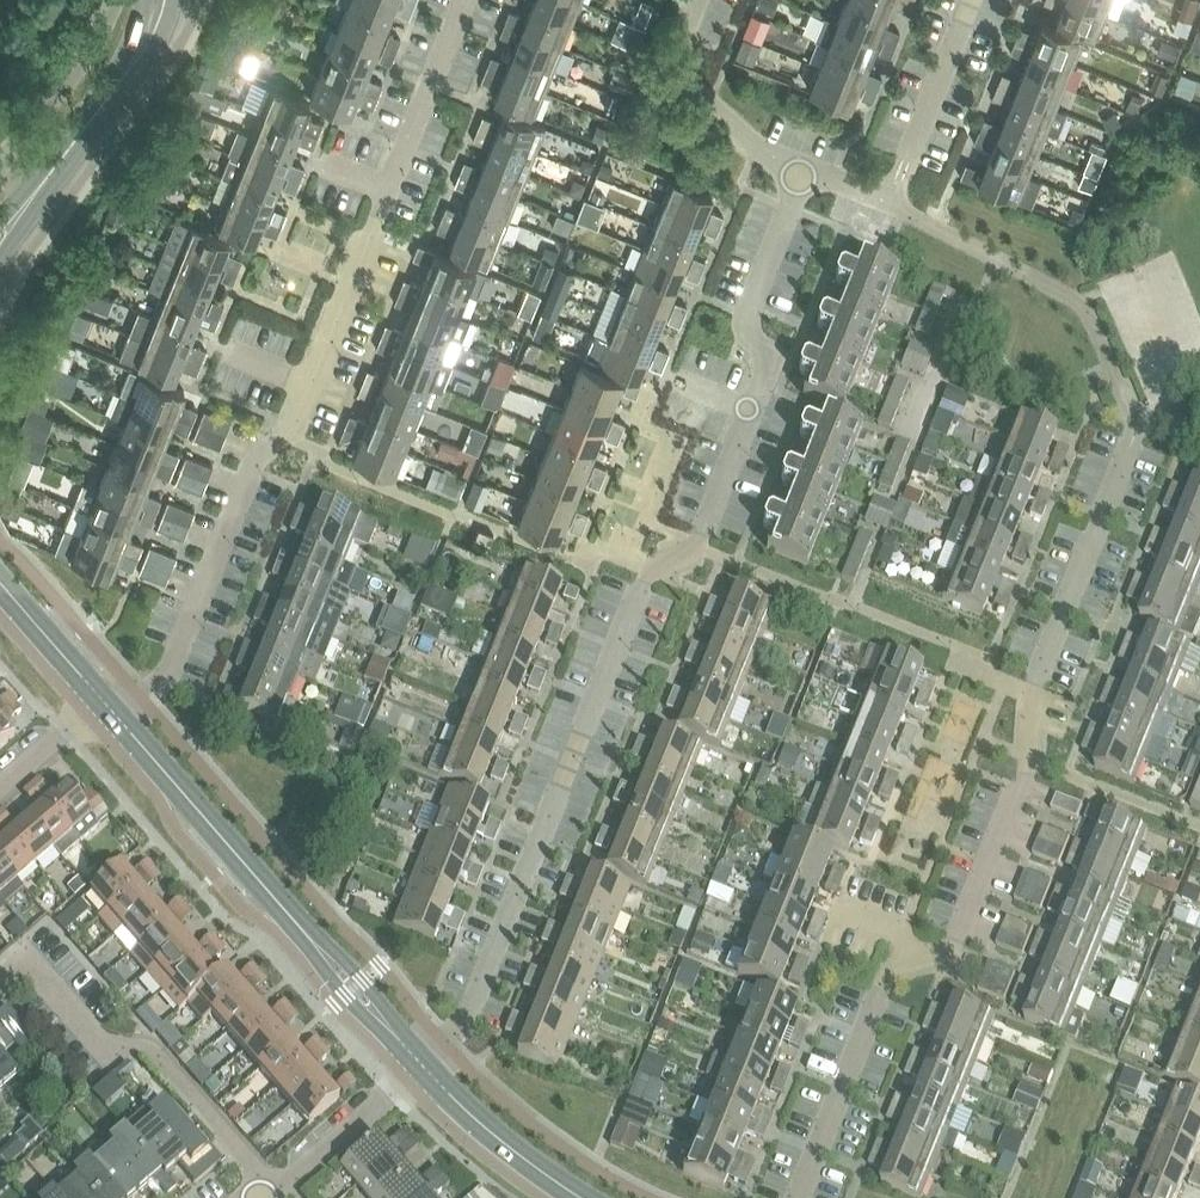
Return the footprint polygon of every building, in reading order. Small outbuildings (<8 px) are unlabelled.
[(347,6),(387,21),(391,11),(397,13),(402,2),(398,0),(349,0),(347,6)] [(531,8),(570,24),(580,1),(577,0),(534,0),(531,8)] [(755,9),(768,14),(774,0),(759,0),(755,9)] [(836,22),(876,38),(884,41),(894,45),(899,33),(881,26),(886,15),(847,0),(845,0),(836,22)] [(886,15),(890,4),(908,11),(912,0),(847,0),(886,15)] [(1042,3),(1060,11),(1056,21),(1096,38),(1106,14),(1071,0),(1044,0),(1042,3)] [(1106,14),(1116,18),(1124,0),(1071,0),(1106,14)] [(413,6),(402,2),(397,13),(408,18),(413,6)] [(347,6),(338,29),(378,44),(387,21),(347,6)] [(531,8),(522,31),(561,47),(570,24),(531,8)] [(645,26),(649,14),(638,10),(633,22),(645,26)] [(509,12),(504,24),(514,28),(519,16),(509,12)] [(754,15),(745,37),(760,44),(769,21),(754,15)] [(814,39),(817,41),(867,61),(876,38),(826,18),(823,17),(814,39)] [(1177,19),(1171,33),(1184,38),(1185,36),(1191,22),(1181,18),(1181,20),(1177,19)] [(619,19),(611,39),(637,50),(642,36),(645,30),(619,19)] [(1014,40),(1072,63),(1081,39),(1041,23),(1036,35),(1019,28),(1014,40)] [(514,28),(504,24),(500,36),(510,40),(514,28)] [(1189,46),(1199,50),(1199,27),(1197,26),(1193,36),(1189,46)] [(338,29),(329,51),(369,67),(378,44),(338,29)] [(522,31),(513,54),(552,69),(561,47),(522,31)] [(388,35),(384,47),(395,51),(400,39),(388,35)] [(251,36),(248,45),(261,50),(265,41),(251,36)] [(745,37),(735,61),(751,68),(761,44),(760,44),(745,37)] [(1165,38),(1159,53),(1172,59),(1178,43),(1165,38)] [(1022,70),(1063,86),(1072,63),(1014,40),(1009,52),(1026,59),(1022,70)] [(894,45),(884,41),(880,53),(889,57),(894,45)] [(248,45),(244,54),(257,60),(261,50),(248,45)] [(827,45),(818,67),(858,83),(866,86),(876,91),(881,78),(863,71),(867,61),(827,45)] [(395,51),(384,47),(379,59),(390,63),(395,51)] [(329,51),(320,74),(366,92),(370,80),(364,78),(369,67),(329,51)] [(513,54),(504,77),(543,92),(552,69),(513,54)] [(491,58),(486,69),(496,73),(501,62),(491,58)] [(202,62),(192,86),(212,94),(222,70),(203,62),(202,62)] [(858,83),(818,67),(809,91),(849,107),(858,83)] [(496,73),(486,69),(481,82),(491,86),(496,73)] [(613,69),(606,86),(627,94),(634,78),(613,69)] [(1013,92),(1054,109),(1054,108),(1063,86),(1022,70),(1013,92)] [(1157,70),(1150,88),(1162,93),(1170,75),(1157,70)] [(496,73),(491,86),(499,89),(494,100),(534,116),(543,92),(504,77),(496,73)] [(1000,73),(996,86),(1006,90),(1011,78),(1000,73)] [(366,92),(320,74),(310,98),(350,114),(355,102),(361,104),(366,92)] [(1181,74),(1174,91),(1191,99),(1198,81),(1181,74)] [(370,80),(366,92),(377,97),(382,85),(370,80)] [(242,105),(260,113),(307,132),(312,119),(305,116),(309,105),(269,89),(251,81),(242,105)] [(876,91),(866,86),(861,97),(871,102),(876,91)] [(996,86),(991,97),(1009,104),(1004,115),(1044,131),(1045,131),(1057,136),(1066,112),(1054,108),(1054,109),(1013,92),(1006,90),(996,86)] [(192,87),(183,108),(198,114),(206,117),(212,103),(200,98),(203,92),(192,87)] [(377,97),(366,92),(361,104),(372,109),(377,97)] [(1131,92),(1124,110),(1135,114),(1137,110),(1140,111),(1145,100),(1141,99),(1142,96),(1131,92)] [(608,93),(604,105),(613,109),(618,97),(608,93)] [(177,124),(174,131),(189,137),(198,114),(183,108),(177,124)] [(504,112),(495,136),(535,152),(544,128),(504,112)] [(1115,112),(1103,118),(1109,129),(1120,124),(1115,112)] [(260,113),(251,135),(291,152),(295,140),(302,143),(307,132),(260,113)] [(1004,115),(995,138),(1035,154),(1044,131),(1004,115)] [(482,117),(478,129),(489,133),(493,122),(482,117)] [(312,119),(307,132),(317,136),(322,123),(312,119)] [(983,119),(978,131),(989,135),(993,123),(983,119)] [(597,124),(591,139),(600,142),(606,128),(597,124)] [(489,133),(478,129),(473,141),(484,145),(489,133)] [(237,130),(228,152),(230,153),(242,158),(281,174),(282,174),(289,177),(293,165),(286,163),(291,152),(251,135),(237,130)] [(989,135),(978,131),(973,143),(984,147),(989,135)] [(317,136),(307,132),(302,143),(312,147),(317,136)] [(495,136),(486,159),(526,174),(535,152),(495,136)] [(995,138),(986,161),(1026,177),(1035,154),(995,138)] [(171,140),(165,154),(175,157),(180,143),(171,140)] [(1099,152),(1102,146),(1090,141),(1088,148),(1099,152)] [(221,176),(233,181),(272,197),(281,174),(242,158),(230,153),(221,176)] [(582,158),(579,167),(589,172),(593,163),(582,158)] [(486,159),(477,181),(517,197),(526,174),(486,159)] [(1026,177),(986,161),(981,173),(964,165),(959,178),(976,185),(1032,207),(1042,183),(1026,177)] [(1098,165),(1088,161),(1085,170),(1094,174),(1098,165)] [(465,162),(460,174),(471,178),(475,167),(465,162)] [(601,163),(596,174),(606,178),(610,166),(601,163)] [(293,165),(289,177),(299,181),(304,170),(293,165)] [(1077,187),(1090,193),(1096,179),(1083,173),(1077,187)] [(460,174),(455,187),(472,193),(477,181),(471,178),(460,174)] [(156,176),(150,193),(163,199),(170,182),(156,176)] [(221,176),(212,199),(224,204),(263,220),(263,219),(272,197),(233,181),(221,176)] [(573,176),(568,189),(580,194),(585,181),(573,176)] [(299,181),(289,177),(284,189),(294,193),(299,181)] [(670,180),(661,204),(701,220),(710,196),(670,180)] [(477,181),(468,204),(508,220),(517,197),(477,181)] [(593,191),(590,198),(602,203),(605,195),(593,191)] [(568,197),(562,213),(572,217),(578,201),(568,197)] [(582,203),(576,219),(604,230),(610,215),(582,203)] [(263,220),(224,204),(214,228),(254,243),(258,232),(265,235),(270,222),(263,219),(263,220)] [(457,212),(452,223),(499,243),(508,220),(468,204),(464,215),(457,212)] [(661,204),(652,226),(692,242),(701,220),(661,204)] [(1072,206),(1067,219),(1078,223),(1083,211),(1072,206)] [(446,208),(442,219),(452,223),(457,212),(446,208)] [(275,210),(270,222),(280,226),(285,215),(275,210)] [(712,213),(708,222),(718,226),(721,216),(712,213)] [(557,215),(552,228),(568,234),(573,222),(557,215)] [(174,219),(165,243),(219,264),(219,265),(226,268),(231,254),(224,251),(229,241),(189,225),(174,219)] [(452,223),(442,219),(437,233),(447,237),(452,223)] [(280,226),(270,222),(265,235),(275,239),(280,226)] [(718,226),(708,222),(704,231),(714,235),(718,226)] [(452,223),(447,237),(454,240),(450,250),(489,267),(499,243),(452,223)] [(652,226),(643,249),(683,265),(692,242),(652,226)] [(165,243),(156,266),(210,287),(219,265),(219,264),(165,243)] [(546,245),(542,256),(553,263),(558,250),(546,245)] [(418,246),(413,258),(423,262),(428,250),(418,246)] [(643,249),(634,271),(674,287),(683,265),(643,249)] [(428,250),(423,262),(430,265),(425,276),(465,292),(476,296),(486,273),(483,271),(435,252),(428,250)] [(231,254),(226,268),(236,272),(241,258),(231,254)] [(693,258),(690,267),(700,271),(703,262),(693,258)] [(848,281),(845,289),(833,319),(830,326),(827,334),(815,365),(812,372),(809,379),(802,395),(842,411),(898,273),(857,258),(851,274),(848,281)] [(541,260),(532,283),(543,288),(553,264),(541,260)] [(147,288),(161,294),(201,310),(210,287),(156,266),(147,288)] [(559,267),(550,289),(565,295),(574,273),(559,267)] [(700,271),(690,267),(686,277),(696,281),(700,271)] [(236,272),(226,268),(222,278),(232,282),(236,272)] [(634,271),(625,294),(665,310),(674,287),(634,271)] [(837,285),(845,289),(848,281),(851,274),(843,271),(838,273),(835,281),(837,285)] [(414,284),(409,296),(416,299),(456,315),(467,319),(476,296),(465,292),(425,276),(421,287),(414,284)] [(404,280),(399,292),(409,296),(414,284),(404,280)] [(932,286),(923,310),(935,315),(941,300),(951,303),(952,304),(956,296),(932,286)] [(85,289),(84,291),(79,303),(93,308),(98,295),(85,289)] [(517,313),(531,319),(541,295),(527,289),(517,313)] [(550,289),(541,312),(556,318),(565,295),(550,289)] [(611,289),(602,311),(656,333),(665,310),(625,294),(611,289)] [(399,292),(394,304),(404,308),(409,296),(399,292)] [(161,294),(152,317),(192,333),(196,322),(203,325),(208,313),(201,310),(161,294)] [(409,296),(404,308),(411,311),(407,321),(447,337),(456,315),(416,299),(409,296)] [(213,300),(208,313),(218,317),(223,304),(213,300)] [(675,304),(672,312),(682,316),(685,307),(675,304)] [(935,315),(923,310),(914,333),(926,338),(935,315)] [(138,311),(129,334),(143,339),(190,358),(195,346),(188,343),(192,333),(152,317),(138,311)] [(593,334),(606,339),(647,355),(656,333),(602,311),(593,334)] [(682,316),(672,312),(668,322),(678,326),(682,316)] [(218,317),(208,313),(203,325),(213,328),(218,317)] [(819,330),(827,334),(830,326),(833,319),(825,316),(821,317),(817,327),(819,330)] [(396,330),(391,341),(438,360),(447,337),(407,321),(403,332),(396,330)] [(385,325),(380,337),(391,341),(396,330),(385,325)] [(71,328),(68,336),(82,341),(85,334),(71,328)] [(190,358),(143,339),(129,334),(120,357),(134,363),(174,379),(179,367),(185,369),(190,358)] [(391,341),(380,337),(375,349),(386,353),(391,341)] [(647,355),(606,339),(597,362),(638,379),(647,355)] [(391,341),(386,353),(393,356),(389,367),(443,388),(452,366),(438,360),(391,341)] [(909,344),(905,356),(926,365),(931,353),(909,344)] [(195,346),(190,358),(200,362),(205,349),(195,346)] [(657,349),(654,357),(664,361),(667,353),(657,349)] [(59,355),(55,366),(65,370),(69,359),(59,355)] [(926,365),(905,356),(900,368),(922,376),(926,365)] [(664,361),(654,357),(649,368),(659,372),(664,361)] [(200,362),(190,358),(185,369),(195,374),(200,362)] [(494,369),(490,379),(507,386),(516,364),(513,363),(505,360),(500,372),(494,369)] [(809,379),(812,372),(815,365),(807,362),(803,363),(799,371),(801,375),(809,379)] [(580,364),(571,387),(612,403),(621,380),(580,364)] [(52,365),(44,386),(45,386),(57,391),(65,370),(55,366),(53,365),(52,365)] [(380,389),(420,405),(434,411),(443,388),(389,367),(380,389)] [(120,393),(134,398),(180,417),(185,405),(179,403),(184,391),(129,369),(120,393)] [(367,370),(362,382),(373,386),(378,374),(367,370)] [(896,379),(887,402),(899,407),(908,384),(896,379)] [(489,380),(481,401),(495,407),(500,405),(507,388),(489,380)] [(373,386),(362,382),(357,394),(368,399),(373,386)] [(623,393),(634,397),(638,387),(628,382),(623,393)] [(571,387),(562,410),(602,426),(612,403),(571,387)] [(380,389),(371,412),(411,428),(420,405),(380,389)] [(947,389),(942,401),(965,411),(970,398),(947,389)] [(120,393),(111,415),(125,421),(165,437),(170,427),(175,429),(180,417),(134,398),(120,393)] [(35,395),(29,409),(30,410),(44,415),(50,402),(35,395)] [(899,407),(887,402),(877,425),(890,430),(899,407)] [(185,405),(180,417),(191,422),(196,410),(185,405)] [(30,410),(21,432),(26,434),(38,439),(47,416),(44,415),(30,410)] [(562,410),(553,433),(593,449),(602,426),(562,410)] [(203,411),(198,425),(224,435),(229,421),(203,411)] [(794,479),(791,487),(779,517),(776,524),(773,532),(767,549),(807,565),(862,427),(822,411),(815,427),(812,434),(809,442),(797,472),(794,479)] [(937,411),(931,426),(954,436),(961,420),(937,411)] [(360,420),(355,432),(362,434),(362,435),(402,451),(411,428),(371,412),(367,423),(360,420)] [(349,416),(344,427),(355,432),(360,420),(349,416)] [(1015,416),(1005,440),(1046,456),(1056,432),(1015,416)] [(191,422),(180,417),(175,429),(186,433),(191,422)] [(612,420),(609,429),(620,433),(623,424),(612,420)] [(125,421),(116,444),(162,463),(167,451),(161,449),(165,437),(125,421)] [(801,438),(809,442),(812,434),(815,427),(807,423),(803,425),(799,434),(801,438)] [(224,435),(198,425),(192,439),(218,449),(224,435)] [(471,426),(468,434),(482,439),(485,431),(471,426)] [(355,432),(344,427),(339,440),(350,445),(355,432)] [(620,433),(609,429),(605,438),(616,443),(620,433)] [(355,432),(350,445),(357,447),(352,458),(392,474),(402,451),(362,435),(362,434),(355,432)] [(928,432),(921,451),(937,457),(944,438),(928,432)] [(553,433),(544,455),(584,471),(593,449),(553,433)] [(26,434),(18,453),(41,462),(48,443),(46,442),(26,434)] [(492,435),(487,448),(500,454),(505,440),(492,435)] [(1005,440),(997,462),(1037,478),(1046,456),(1005,440)] [(454,459),(458,448),(441,441),(437,452),(454,459)] [(897,441),(887,464),(900,469),(909,446),(897,441)] [(116,444),(107,467),(147,483),(151,472),(157,475),(162,463),(116,444)] [(1058,446),(1053,458),(1064,463),(1069,450),(1058,446)] [(458,448),(454,459),(461,462),(463,457),(468,459),(462,475),(467,477),(476,454),(462,448),(459,447),(458,448)] [(167,451),(162,463),(173,467),(177,455),(167,451)] [(544,455),(535,478),(575,494),(584,471),(544,455)] [(185,456),(180,470),(206,481),(211,467),(185,456)] [(919,457),(912,474),(926,480),(933,462),(919,457)] [(1053,458),(1048,470),(1059,475),(1064,463),(1053,458)] [(997,462),(988,485),(1028,501),(1037,478),(997,462)] [(173,467),(162,463),(157,475),(168,479),(173,467)] [(900,469),(887,464),(878,487),(890,492),(900,469)] [(595,465),(591,474),(602,478),(605,469),(595,465)] [(107,467),(98,489),(138,505),(144,508),(149,496),(143,494),(147,483),(107,467)] [(439,469),(433,485),(437,487),(436,490),(458,498),(465,480),(460,478),(460,474),(445,468),(444,471),(439,469)] [(784,484),(791,487),(794,479),(797,472),(789,469),(785,470),(781,479),(784,484)] [(206,481),(180,470),(174,484),(200,494),(206,481)] [(602,478),(591,474),(587,484),(598,488),(602,478)] [(535,478),(526,501),(566,517),(575,494),(535,478)] [(8,480),(2,495),(15,500),(21,485),(8,480)] [(465,503),(472,506),(477,508),(487,484),(474,480),(466,501),(465,503)] [(1186,504),(1199,510),(1199,483),(1195,481),(1186,504)] [(82,483),(73,506),(129,528),(138,505),(98,489),(82,483)] [(988,485),(979,508),(1019,524),(1028,501),(988,485)] [(1173,485),(1169,497),(1179,501),(1184,489),(1173,485)] [(1040,491),(1035,503),(1046,508),(1051,496),(1040,491)] [(149,496),(144,508),(155,512),(159,500),(149,496)] [(1179,501),(1169,497),(1164,510),(1174,514),(1179,501)] [(874,498),(870,510),(891,518),(896,506),(874,498)] [(17,517),(21,508),(0,500),(0,501),(0,510),(17,517)] [(964,500),(955,523),(970,529),(970,530),(1010,546),(1019,524),(979,508),(968,503),(968,502),(964,500)] [(566,517),(526,501),(517,524),(557,540),(566,517)] [(167,502),(162,515),(188,526),(193,512),(167,502)] [(309,511),(305,523),(312,526),(352,542),(367,548),(377,525),(361,518),(321,502),(317,514),(309,511)] [(1035,503),(1030,516),(1041,520),(1046,508),(1035,503)] [(1177,527),(1199,536),(1199,510),(1186,504),(1177,527)] [(73,506),(64,528),(126,553),(131,541),(125,539),(129,528),(73,506)] [(299,507),(294,519),(305,523),(309,511),(299,507)] [(155,512),(144,508),(139,520),(150,524),(155,512)] [(577,510),(573,519),(583,523),(587,514),(577,510)] [(891,518),(870,510),(865,521),(887,530),(891,518)] [(897,513),(894,521),(903,525),(906,517),(897,513)] [(773,532),(776,524),(779,517),(771,514),(767,516),(764,524),(765,528),(773,532)] [(188,526),(162,515),(157,529),(183,539),(188,526)] [(305,523),(294,519),(289,531),(300,535),(305,523)] [(583,523),(573,519),(569,528),(580,532),(583,523)] [(312,526),(303,549),(343,565),(352,542),(312,526)] [(1168,550),(1199,563),(1199,536),(1177,527),(1168,550)] [(126,553),(64,528),(54,552),(111,574),(116,563),(122,565),(126,553)] [(479,529),(472,546),(487,552),(493,535),(479,529)] [(970,530),(961,553),(1001,569),(1010,546),(970,530)] [(1155,531),(1151,542),(1161,547),(1165,535),(1155,531)] [(860,533),(851,556),(863,561),(873,537),(860,533)] [(884,537),(881,545),(884,546),(892,550),(896,542),(884,537)] [(1021,537),(1017,549),(1027,553),(1032,541),(1021,537)] [(413,539),(404,561),(427,571),(436,549),(413,539)] [(131,541),(126,553),(136,557),(141,545),(131,541)] [(1161,547),(1151,542),(1146,555),(1156,559),(1161,547)] [(149,547),(144,561),(170,571),(175,558),(149,547)] [(883,547),(876,565),(887,569),(893,551),(883,547)] [(291,556),(286,568),(334,587),(343,565),(303,549),(299,559),(291,556)] [(1017,549),(1012,561),(1023,565),(1027,553),(1017,549)] [(1159,572),(1199,589),(1199,563),(1168,550),(1159,572)] [(281,551),(276,564),(286,568),(291,556),(281,551)] [(136,557),(126,553),(122,565),(132,569),(136,557)] [(961,553),(952,576),(992,592),(1001,569),(961,553)] [(863,561),(851,556),(842,579),(854,584),(863,561)] [(170,571),(144,561),(139,574),(164,584),(170,571)] [(286,568),(276,564),(271,576),(282,580),(286,568)] [(285,594),(341,617),(350,594),(334,587),(286,568),(282,580),(289,583),(285,594)] [(409,568),(405,577),(420,583),(423,574),(409,568)] [(521,570),(512,594),(552,610),(561,586),(521,570)] [(1149,595),(1199,615),(1199,589),(1159,572),(1149,595)] [(992,592),(952,576),(942,599),(982,615),(992,592)] [(1137,576),(1133,588),(1143,592),(1147,581),(1137,576)] [(1003,582),(998,594),(1009,598),(1014,586),(1003,582)] [(447,594),(429,587),(420,608),(438,615),(447,594)] [(578,593),(567,588),(563,599),(574,604),(578,593)] [(1143,592),(1133,588),(1127,601),(1138,605),(1143,592)] [(733,592),(724,616),(764,632),(774,608),(733,592)] [(268,614),(332,639),(341,617),(285,594),(280,605),(273,602),(268,614)] [(400,594),(393,611),(407,617),(414,600),(400,594)] [(512,594),(502,616),(543,632),(552,610),(512,594)] [(1009,598),(998,594),(993,606),(1004,610),(1009,598)] [(1149,595),(1140,619),(1194,640),(1199,625),(1199,615),(1149,595)] [(262,598),(258,609),(268,614),(273,602),(262,598)] [(710,599),(706,609),(717,613),(720,603),(710,599)] [(93,607),(87,612),(102,629),(108,624),(93,607)] [(268,614),(258,609),(253,621),(264,625),(268,614)] [(717,613),(706,609),(702,618),(713,622),(717,613)] [(385,612),(379,629),(402,639),(409,622),(385,612)] [(267,640),(323,662),(332,639),(268,614),(264,625),(271,628),(267,640)] [(502,616),(493,639),(534,655),(543,632),(502,616)] [(724,616),(715,638),(755,654),(764,632),(724,616)] [(552,626),(548,635),(560,640),(563,630),(552,626)] [(1181,670),(1196,676),(1199,664),(1199,654),(1189,649),(1190,646),(1150,630),(1141,654),(1181,670)] [(436,632),(433,641),(446,646),(449,637),(436,632)] [(386,635),(380,650),(395,656),(401,641),(386,635)] [(560,640),(548,635),(545,645),(556,649),(560,640)] [(1128,636),(1123,647),(1134,652),(1139,640),(1128,636)] [(715,638),(706,661),(746,677),(755,654),(715,638)] [(493,639),(484,662),(525,678),(534,655),(493,639)] [(258,662),(298,678),(314,685),(323,662),(267,640),(262,650),(258,662)] [(420,640),(415,652),(427,657),(432,644),(420,640)] [(244,643),(240,655),(250,659),(255,647),(244,643)] [(692,645),(688,654),(699,658),(702,649),(692,645)] [(827,647),(824,656),(836,661),(840,652),(827,647)] [(1134,652),(1123,647),(1118,660),(1129,664),(1134,652)] [(881,652),(872,676),(912,692),(922,668),(881,652)] [(699,658),(688,654),(684,663),(695,667),(699,658)] [(1141,654),(1132,677),(1172,693),(1181,670),(1141,654)] [(250,659),(240,655),(235,667),(246,671),(250,659)] [(373,656),(363,678),(381,685),(390,663),(373,656)] [(250,659),(246,671),(253,674),(248,685),(288,701),(298,678),(258,662),(250,659)] [(706,661),(697,684),(737,700),(746,677),(706,661)] [(484,662),(475,684),(516,700),(525,678),(484,662)] [(817,667),(813,678),(824,683),(829,672),(817,667)] [(534,672),(531,680),(542,685),(545,676),(534,672)] [(872,676),(863,698),(903,715),(912,692),(872,676)] [(1132,677),(1123,700),(1163,716),(1172,693),(1132,677)] [(542,685),(531,680),(527,690),(538,694),(542,685)] [(925,681),(919,695),(931,699),(936,686),(925,681)] [(1110,681),(1105,692),(1116,697),(1120,685),(1110,681)] [(475,684),(466,707),(507,723),(516,700),(475,684)] [(697,684),(688,707),(728,722),(737,700),(697,684)] [(237,693),(232,706),(279,725),(288,701),(248,685),(244,696),(237,693)] [(237,693),(226,688),(221,701),(232,706),(237,693)] [(674,690),(670,699),(681,704),(684,695),(674,690)] [(1116,697),(1105,692),(1100,705),(1111,709),(1116,697)] [(931,699),(919,695),(915,706),(926,710),(931,699)] [(344,696),(334,719),(348,724),(362,730),(372,707),(344,696)] [(4,714),(15,705),(8,697),(0,704),(0,709),(4,714)] [(863,698),(854,721),(894,737),(903,715),(863,698)] [(681,704),(670,699),(666,709),(677,713),(681,704)] [(1123,700),(1114,722),(1154,738),(1163,716),(1123,700)] [(15,705),(4,714),(11,722),(22,713),(15,705)] [(466,707),(457,730),(498,746),(507,723),(466,707)] [(728,722),(688,707),(679,730),(718,746),(728,722)] [(16,737),(16,727),(11,722),(4,714),(0,718),(0,752),(16,737)] [(516,717),(513,726),(524,730),(528,721),(516,717)] [(854,721),(845,744),(885,760),(894,737),(854,721)] [(374,722),(365,746),(381,752),(391,729),(374,722)] [(1114,722),(1105,745),(1145,761),(1154,738),(1114,722)] [(348,724),(338,748),(349,753),(353,754),(362,730),(348,724)] [(524,730),(513,726),(509,735),(520,740),(524,730)] [(906,727),(901,739),(913,744),(918,731),(906,727)] [(1092,727),(1087,738),(1098,742),(1102,731),(1092,727)] [(1187,751),(1199,757),(1199,731),(1196,729),(1187,751)] [(457,730),(448,752),(489,769),(498,746),(457,730)] [(662,732),(652,755),(693,772),(702,748),(662,732)] [(1098,742),(1087,738),(1082,751),(1092,756),(1098,742)] [(639,739),(635,748),(645,752),(649,743),(639,739)] [(913,744),(901,739),(897,752),(908,756),(913,744)] [(845,744),(836,766),(876,782),(885,760),(845,744)] [(1145,761),(1105,745),(1095,769),(1135,785),(1145,761)] [(786,747),(778,766),(795,773),(803,754),(786,747)] [(645,752),(635,748),(631,757),(641,761),(645,752)] [(489,769),(448,752),(438,776),(479,792),(489,769)] [(652,755),(643,778),(684,794),(693,772),(652,755)] [(498,762),(495,771),(506,776),(510,766),(498,762)] [(1191,763),(1185,777),(1194,781),(1199,766),(1191,763)] [(836,766),(827,789),(867,805),(876,782),(836,766)] [(506,776),(495,771),(491,780),(502,785),(506,776)] [(761,771),(755,784),(765,788),(770,774),(761,771)] [(888,772),(883,785),(894,789),(899,777),(888,772)] [(643,778),(634,801),(675,817),(684,794),(643,778)] [(40,781),(32,787),(41,798),(49,792),(40,781)] [(620,784),(616,794),(627,798),(631,788),(620,784)] [(1199,784),(1190,806),(1199,811),(1199,785),(1199,784)] [(894,789),(883,785),(879,797),(889,802),(894,789)] [(41,798),(32,787),(24,794),(33,805),(41,798)] [(49,792),(41,798),(46,804),(73,834),(91,818),(97,824),(108,814),(89,792),(78,801),(65,787),(54,797),(49,792)] [(449,788),(439,812),(479,828),(489,804),(449,788)] [(827,789),(818,812),(858,828),(867,805),(827,789)] [(627,798),(616,794),(613,802),(623,807),(627,798)] [(1057,794),(1051,810),(1072,819),(1077,821),(1083,805),(1057,794)] [(634,801),(625,824),(665,840),(675,817),(634,801)] [(28,820),(54,850),(63,860),(81,844),(73,834),(46,804),(28,820)] [(1085,820),(1096,824),(1101,812),(1090,808),(1085,820)] [(0,815),(0,825),(5,830),(13,823),(4,812),(0,815)] [(439,812),(430,835),(470,851),(479,828),(439,812)] [(858,828),(818,812),(809,835),(849,851),(858,828)] [(1107,815),(1098,838),(1138,855),(1148,831),(1107,815)] [(870,818),(865,830),(876,835),(881,822),(870,818)] [(28,820),(9,836),(36,866),(54,850),(28,820)] [(491,822),(487,831),(497,835),(501,826),(491,822)] [(625,824),(616,847),(656,863),(665,840),(625,824)] [(1044,826),(1038,841),(1064,851),(1070,837),(1065,835),(1044,826)] [(602,830),(598,839),(609,843),(612,834),(602,830)] [(876,835),(865,830),(860,842),(871,847),(876,835)] [(497,835),(487,831),(483,840),(493,844),(497,835)] [(430,835),(421,857),(461,873),(470,851),(430,835)] [(0,844),(0,862),(17,882),(36,866),(9,836),(0,844)] [(792,836),(783,860),(823,876),(833,853),(792,836)] [(1087,847),(1082,859),(1089,861),(1129,877),(1138,855),(1098,838),(1093,849),(1087,847)] [(609,843),(598,839),(595,848),(605,852),(609,843)] [(1038,841),(1033,855),(1054,863),(1059,865),(1064,851),(1038,841)] [(1077,842),(1072,855),(1082,859),(1087,847),(1077,842)] [(656,863),(616,847),(606,870),(647,886),(656,863)] [(1082,859),(1072,855),(1067,866),(1077,870),(1082,859)] [(421,857),(412,880),(452,896),(461,873),(421,857)] [(783,860),(774,883),(814,899),(823,876),(783,860)] [(1089,861),(1079,884),(1120,900),(1129,877),(1089,861)] [(7,908),(26,892),(17,882),(0,862),(0,899),(7,908)] [(1191,876),(1199,880),(1199,864),(1197,862),(1191,876)] [(137,872),(144,880),(155,871),(147,863),(137,872)] [(122,865),(91,892),(108,911),(139,885),(144,880),(137,872),(132,876),(122,865)] [(472,867),(469,876),(479,880),(482,872),(472,867)] [(835,867),(830,880),(841,884),(846,871),(835,867)] [(716,869),(712,880),(721,884),(725,873),(716,869)] [(155,871),(144,880),(151,888),(162,879),(155,871)] [(590,871),(581,895),(621,911),(631,887),(590,871)] [(1026,872),(1020,886),(1046,897),(1052,882),(1047,880),(1026,872)] [(1149,875),(1146,884),(1175,896),(1179,885),(1168,881),(1167,882),(1149,875)] [(479,880),(469,876),(465,886),(475,890),(479,880)] [(567,878),(563,888),(574,892),(578,882),(567,878)] [(78,879),(68,887),(76,897),(86,888),(78,879)] [(108,911),(98,920),(114,938),(124,930),(155,903),(154,902),(146,893),(151,888),(144,880),(139,885),(108,911)] [(412,880),(403,903),(443,919),(452,896),(412,880)] [(841,884),(830,880),(826,891),(836,895),(841,884)] [(774,883),(765,905),(805,922),(814,899),(774,883)] [(1068,892),(1064,904),(1070,906),(1111,923),(1120,900),(1079,884),(1075,894),(1068,892)] [(1182,899),(1198,905),(1199,899),(1199,889),(1188,884),(1182,899)] [(711,886),(706,898),(730,908),(735,896),(711,886)] [(1020,886),(1014,900),(1036,908),(1041,910),(1046,897),(1020,886)] [(574,892),(563,888),(559,896),(570,901),(574,892)] [(1058,888),(1054,900),(1064,904),(1068,892),(1058,888)] [(692,891),(688,902),(700,907),(704,896),(692,891)] [(581,895),(572,917),(612,933),(621,911),(581,895)] [(169,909),(176,917),(187,907),(180,899),(169,909)] [(1064,904),(1054,900),(1049,911),(1059,915),(1064,904)] [(124,930),(140,948),(171,921),(155,903),(124,930)] [(443,919),(403,903),(394,926),(434,942),(443,919)] [(765,905),(756,928),(796,944),(805,922),(765,905)] [(1070,906),(1061,929),(1102,945),(1111,923),(1070,906)] [(187,907),(176,917),(183,925),(194,915),(187,907)] [(684,908),(675,932),(686,936),(695,913),(684,908)] [(1174,920),(1173,921),(1188,928),(1193,917),(1178,910),(1174,920)] [(454,912),(450,921),(461,926),(464,916),(454,912)] [(817,913),(812,925),(823,929),(827,918),(817,913)] [(572,917),(563,940),(603,956),(612,933),(572,917)] [(1007,918),(1002,931),(1028,942),(1034,928),(1029,926),(1007,918)] [(72,920),(61,929),(71,940),(82,931),(72,920)] [(130,957),(146,975),(187,940),(171,921),(140,948),(130,957)] [(461,926),(450,921),(447,931),(457,935),(461,926)] [(549,923),(545,933),(556,937),(560,927),(549,923)] [(20,924),(10,933),(18,942),(28,933),(20,924)] [(823,929),(812,925),(808,937),(818,941),(823,929)] [(756,928),(747,951),(787,967),(796,944),(756,928)] [(1050,937),(1045,949),(1052,952),(1093,968),(1102,945),(1061,929),(1057,940),(1050,937)] [(1028,942),(1002,931),(996,945),(1022,956),(1028,942)] [(556,937),(545,933),(541,942),(552,946),(556,937)] [(674,933),(668,948),(679,952),(685,937),(674,933)] [(1040,933),(1035,945),(1045,949),(1050,937),(1040,933)] [(1165,935),(1162,943),(1169,945),(1172,938),(1165,935)] [(201,946),(208,954),(219,944),(212,936),(201,946)] [(696,937),(689,955),(707,962),(715,944),(696,937)] [(146,975),(162,994),(203,958),(187,940),(146,975)] [(563,940),(554,963),(594,979),(603,956),(563,940)] [(219,944),(208,954),(215,962),(226,952),(219,944)] [(1045,949),(1035,945),(1030,957),(1040,962),(1045,949)] [(787,967),(747,951),(737,974),(777,990),(787,967)] [(1052,952),(1043,974),(1083,991),(1093,968),(1052,952)] [(179,1013),(187,1005),(198,996),(197,996),(219,977),(218,976),(203,958),(162,994),(179,1013)] [(799,958),(794,970),(805,974),(809,963),(799,958)] [(990,962),(984,977),(1010,987),(1016,972),(990,962)] [(554,963),(545,985),(585,1001),(594,979),(554,963)] [(242,975),(249,983),(260,974),(253,966),(242,975)] [(203,1023),(213,1015),(244,988),(227,968),(218,976),(219,977),(197,996),(198,996),(187,1005),(203,1023)] [(531,969),(527,978),(538,983),(541,973),(531,969)] [(805,974),(794,970),(790,983),(800,987),(805,974)] [(1136,971),(1131,984),(1139,987),(1144,974),(1136,971)] [(113,972),(105,979),(121,997),(128,991),(113,972)] [(680,973),(675,985),(689,991),(693,979),(680,973)] [(260,974),(249,983),(256,991),(267,981),(260,974)] [(1043,974),(1034,997),(1074,1013),(1083,991),(1043,974)] [(1010,987),(984,977),(979,990),(1005,1000),(1010,987)] [(538,983),(527,978),(523,988),(534,992),(538,983)] [(1022,978),(1017,990),(1027,994),(1032,982),(1022,978)] [(1119,979),(1110,1000),(1131,1008),(1138,991),(1139,987),(1131,984),(1119,979)] [(244,988),(213,1015),(229,1033),(260,1006),(260,998),(255,992),(256,991),(249,983),(244,988)] [(545,985),(536,1008),(576,1024),(585,1001),(545,985)] [(756,990),(747,1014),(787,1030),(796,1006),(756,990)] [(1027,994),(1017,990),(1012,1002),(1022,1006),(1027,994)] [(1074,1013),(1034,997),(1024,1021),(1065,1037),(1076,1041),(1086,1018),(1074,1013)] [(956,1001),(946,1024),(986,1040),(995,1017),(956,1001)] [(274,1012),(281,1020),(292,1010),(285,1002),(274,1012)] [(933,1005),(928,1017),(939,1022),(939,1021),(944,1009),(933,1005)] [(229,1033),(245,1051),(276,1024),(260,1006),(229,1033)] [(0,1015),(0,1028),(16,1046),(19,1043),(30,1034),(31,1033),(8,1008),(0,1015)] [(146,1008),(137,1015),(154,1035),(163,1027),(146,1008)] [(536,1008),(527,1031),(567,1047),(576,1024),(536,1008)] [(1183,1030),(1199,1037),(1199,1011),(1192,1008),(1183,1030)] [(292,1010),(281,1020),(288,1028),(299,1018),(292,1010)] [(513,1014),(509,1024),(520,1028),(523,1019),(513,1014)] [(747,1014),(738,1036),(778,1052),(787,1030),(747,1014)] [(939,1022),(928,1017),(924,1029),(934,1034),(939,1022)] [(798,1019),(793,1033),(804,1037),(809,1024),(798,1019)] [(661,1021),(657,1031),(673,1037),(676,1028),(661,1021)] [(937,1047),(977,1063),(986,1040),(946,1024),(939,1021),(939,1022),(934,1034),(941,1036),(937,1047)] [(245,1051),(261,1069),(292,1043),(276,1024),(245,1051)] [(520,1028),(509,1024),(505,1033),(516,1037),(520,1028)] [(4,1089),(19,1076),(2,1058),(16,1046),(0,1028),(0,1084),(4,1089)] [(1174,1053),(1199,1063),(1199,1037),(1183,1030),(1174,1053)] [(567,1047),(527,1031),(517,1054),(557,1070),(567,1047)] [(804,1037),(793,1033),(788,1043),(800,1048),(804,1037)] [(30,1034),(19,1043),(28,1053),(39,1044),(30,1034)] [(738,1036),(728,1059),(769,1075),(778,1052),(738,1036)] [(306,1048),(313,1056),(324,1047),(317,1039),(306,1048)] [(182,1042),(171,1051),(187,1069),(198,1060),(182,1042)] [(261,1069),(277,1088),(308,1061),(292,1043),(261,1069)] [(324,1047),(313,1056),(320,1065),(331,1055),(324,1047)] [(937,1047),(928,1069),(968,1086),(977,1063),(937,1047)] [(915,1050),(910,1063),(921,1067),(926,1054),(915,1050)] [(44,1052),(35,1060),(42,1068),(51,1060),(44,1052)] [(645,1056),(637,1075),(649,1079),(657,1057),(646,1053),(645,1056)] [(1174,1053),(1165,1077),(1199,1091),(1199,1063),(1174,1053)] [(728,1059),(719,1082),(760,1098),(769,1075),(728,1059)] [(277,1088),(293,1106),(324,1080),(308,1061),(277,1088)] [(921,1067),(910,1063),(905,1074),(916,1079),(920,1067),(921,1067)] [(116,1075),(122,1083),(136,1071),(129,1064),(116,1075)] [(780,1065),(775,1078),(786,1082),(791,1069),(780,1065)] [(1033,1066),(1027,1080),(1047,1088),(1052,1074),(1033,1066)] [(923,1082),(918,1092),(959,1108),(968,1086),(928,1069),(927,1070),(920,1067),(916,1079),(923,1082)] [(1127,1069),(1117,1093),(1135,1100),(1145,1076),(1127,1069)] [(637,1075),(628,1098),(630,1098),(642,1103),(651,1081),(639,1076),(637,1075)] [(339,1085),(346,1094),(357,1084),(350,1076),(339,1085)] [(214,1078),(206,1086),(221,1104),(230,1096),(214,1078)] [(786,1082),(775,1078),(770,1090),(781,1094),(786,1082)] [(324,1080),(293,1106),(310,1125),(340,1099),(324,1080)] [(94,1093),(101,1101),(114,1090),(107,1082),(94,1093)] [(712,1099),(710,1104),(750,1120),(756,1123),(761,1111),(755,1108),(760,1098),(719,1082),(712,1099)] [(1020,1106),(1037,1113),(1044,1094),(1028,1087),(1020,1106)] [(1166,1112),(1199,1126),(1199,1099),(1175,1089),(1166,1112)] [(908,1099),(903,1112),(909,1115),(950,1131),(959,1108),(918,1092),(914,1102),(908,1099)] [(897,1095),(892,1108),(903,1112),(908,1099),(897,1095)] [(630,1098),(621,1121),(646,1131),(655,1109),(642,1103),(630,1098)] [(165,1101),(149,1115),(154,1120),(154,1119),(191,1162),(183,1169),(197,1185),(222,1163),(208,1148),(206,1149),(165,1101)] [(710,1104),(701,1127),(741,1143),(746,1132),(752,1135),(756,1123),(710,1104)] [(239,1107),(228,1116),(235,1124),(246,1115),(239,1107)] [(903,1112),(892,1108),(887,1120),(898,1124),(903,1112)] [(146,1111),(126,1128),(134,1137),(133,1138),(167,1176),(179,1165),(183,1169),(191,1162),(154,1119),(154,1120),(149,1115),(146,1111)] [(761,1111),(756,1123),(767,1128),(772,1115),(761,1111)] [(1156,1135),(1197,1151),(1199,1144),(1199,1126),(1166,1112),(1156,1135)] [(909,1115),(900,1137),(941,1154),(941,1152),(952,1157),(960,1136),(950,1131),(909,1115)] [(34,1123),(24,1131),(33,1141),(43,1133),(34,1123)] [(767,1128),(756,1123),(752,1135),(763,1139),(767,1128)] [(618,1125),(611,1144),(632,1153),(640,1133),(618,1125)] [(1007,1126),(999,1148),(1019,1156),(1028,1135),(1007,1126)] [(701,1127),(692,1150),(732,1166),(738,1168),(743,1156),(737,1153),(741,1143),(701,1127)] [(110,1142),(115,1147),(116,1147),(149,1185),(154,1180),(168,1197),(178,1188),(167,1176),(133,1138),(134,1137),(126,1128),(110,1142)] [(392,1142),(399,1150),(412,1139),(405,1131),(392,1142)] [(1156,1135),(1147,1158),(1188,1174),(1197,1151),(1156,1135)] [(342,1167),(359,1186),(394,1155),(377,1136),(342,1167)] [(900,1137),(891,1160),(931,1176),(941,1154),(900,1137)] [(412,1139),(399,1150),(406,1158),(419,1147),(412,1139)] [(0,1154),(0,1159),(7,1167),(8,1166),(25,1150),(16,1140),(0,1154)] [(878,1141),(874,1153),(884,1157),(889,1145),(878,1141)] [(95,1164),(95,1165),(123,1197),(134,1197),(149,1185),(116,1147),(115,1147),(95,1164)] [(692,1150),(683,1173),(723,1189),(727,1178),(733,1180),(738,1168),(732,1166),(692,1150)] [(884,1157),(874,1153),(869,1165),(879,1170),(884,1157)] [(369,1197),(382,1197),(410,1173),(394,1155),(359,1186),(369,1197)] [(743,1156),(738,1168),(749,1172),(754,1160),(743,1156)] [(1004,1156),(999,1169),(1012,1175),(1017,1162),(1004,1156)] [(1147,1158),(1138,1180),(1179,1197),(1188,1174),(1147,1158)] [(75,1172),(97,1197),(123,1197),(95,1165),(95,1164),(90,1159),(75,1172)] [(891,1160),(881,1184),(918,1197),(923,1197),(931,1176),(891,1160)] [(1090,1161),(1081,1184),(1095,1189),(1104,1167),(1090,1161)] [(424,1179),(431,1187),(444,1176),(437,1168),(424,1179)] [(749,1172),(738,1168),(733,1180),(745,1184),(749,1172)] [(53,1191),(59,1197),(97,1197),(75,1172),(53,1191)] [(426,1191),(410,1173),(382,1197),(419,1197),(426,1191)] [(9,1176),(1,1183),(6,1189),(14,1182),(9,1176)] [(444,1176),(431,1187),(437,1194),(438,1195),(451,1184),(444,1176)] [(1194,1177),(1191,1186),(1199,1190),(1199,1179),(1194,1177)] [(1131,1197),(1178,1197),(1179,1197),(1138,1180),(1131,1197)] [(1077,1195),(1085,1197),(1093,1197),(1096,1190),(1095,1189),(1081,1184),(1077,1195)] [(419,1197),(432,1197),(437,1194),(431,1187),(426,1191),(419,1197)]
